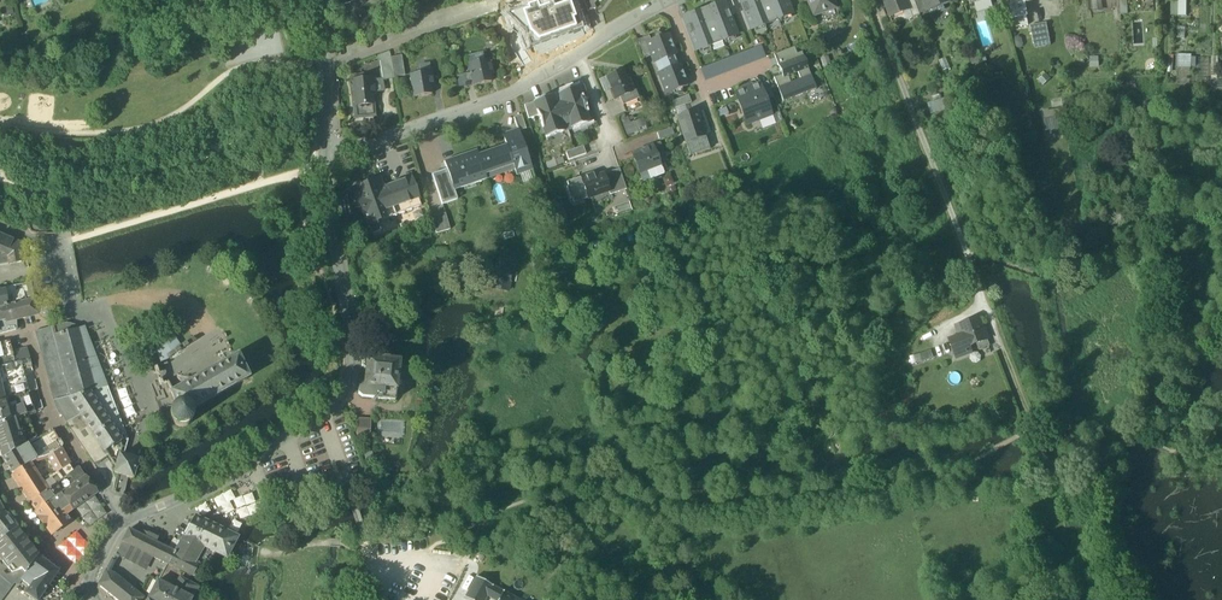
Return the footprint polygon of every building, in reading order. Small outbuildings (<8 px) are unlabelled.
[(520,9),(522,15),(519,16),(529,47),(582,29),(572,0),(566,0),(538,9),(536,3),(520,9)] [(587,12),(595,9),(592,0),(584,0),(587,12)] [(731,0),(725,3),(730,16),(737,14),(731,0)] [(751,30),(792,14),(787,0),(739,0),(751,30)] [(813,16),(834,8),(831,0),(808,0),(813,16)] [(890,18),(910,10),(911,10),(907,0),(883,0),(890,18)] [(920,15),(915,0),(908,0),(907,0),(911,10),(910,10),(913,19),(921,16),(920,15)] [(920,15),(928,12),(927,8),(926,9),(922,0),(915,0),(920,15)] [(926,9),(927,8),(942,3),(943,6),(954,2),(953,0),(922,0),(926,9)] [(1016,27),(1029,25),(1024,0),(1010,0),(1011,1),(1016,27)] [(1119,1),(1120,15),(1128,14),(1127,0),(1119,1)] [(1186,16),(1187,0),(1178,0),(1178,16),(1186,16)] [(697,12),(683,18),(696,51),(737,35),(730,16),(725,3),(724,2),(710,7),(712,13),(699,17),(697,12)] [(927,8),(928,12),(943,6),(942,3),(927,8)] [(943,6),(928,12),(929,16),(945,11),(943,6)] [(710,7),(697,12),(699,17),(712,13),(710,7)] [(354,23),(360,26),(366,24),(368,18),(366,12),(361,10),(355,12),(352,17),(354,23)] [(890,18),(893,27),(913,19),(910,10),(890,18)] [(1030,26),(1034,44),(1050,41),(1047,23),(1030,26)] [(656,63),(657,66),(675,59),(674,56),(676,55),(668,34),(651,41),(646,42),(651,54),(655,64),(656,63)] [(638,40),(644,57),(651,54),(646,42),(651,41),(649,36),(638,40)] [(702,69),(706,81),(767,58),(762,45),(702,69)] [(794,47),(774,55),(778,67),(803,57),(801,52),(797,54),(794,47)] [(376,59),(382,61),(391,60),(391,58),(390,52),(376,56),(376,59)] [(468,56),(470,64),(484,60),(483,53),(468,56)] [(1176,66),(1191,67),(1192,53),(1176,53),(1176,66)] [(391,58),(391,60),(394,78),(405,76),(401,56),(391,58)] [(820,59),(823,69),(832,66),(828,56),(820,59)] [(1197,67),(1199,67),(1198,75),(1211,75),(1212,62),(1218,62),(1218,57),(1197,56),(1197,67)] [(773,78),(778,89),(791,84),(788,77),(787,75),(797,71),(798,73),(800,80),(811,76),(803,57),(778,67),(781,75),(773,78)] [(1090,57),(1090,68),(1099,68),(1099,57),(1090,57)] [(946,58),(938,61),(942,71),(950,68),(946,58)] [(470,73),(473,86),(491,82),(489,73),(492,72),(490,59),(484,60),(470,64),(468,64),(469,67),(468,67),(469,73),(470,73)] [(678,65),(675,59),(657,66),(660,72),(658,73),(666,94),(688,86),(680,65),(678,65)] [(382,61),(385,78),(385,79),(394,78),(391,60),(382,61)] [(418,65),(420,74),(431,72),(429,63),(418,65)] [(412,84),(414,98),(432,95),(430,85),(434,84),(432,71),(431,72),(420,74),(410,75),(411,78),(410,79),(411,84),(412,84)] [(615,99),(619,98),(635,91),(630,79),(627,80),(623,71),(606,78),(611,90),(615,99)] [(465,87),(465,88),(473,86),(470,73),(469,73),(462,75),(465,87)] [(1046,73),(1038,80),(1043,86),(1051,79),(1046,73)] [(465,87),(462,75),(456,76),(459,88),(465,87)] [(816,89),(811,76),(800,80),(791,84),(778,89),(783,102),(816,89)] [(604,93),(611,90),(606,78),(599,81),(604,93)] [(353,91),(354,104),(372,102),(372,93),(376,93),(374,79),(353,82),(353,85),(352,85),(353,92),(353,91)] [(383,79),(374,79),(376,93),(385,92),(383,79)] [(767,82),(760,85),(766,101),(773,98),(767,82)] [(741,91),(734,93),(746,125),(758,120),(771,116),(766,101),(760,85),(759,84),(752,87),(751,86),(741,90),(741,91)] [(584,85),(577,87),(581,101),(588,98),(584,85)] [(560,96),(556,97),(568,130),(589,123),(581,101),(577,87),(558,93),(560,96)] [(638,99),(635,91),(619,98),(622,106),(638,99)] [(546,138),(568,130),(556,97),(553,98),(552,95),(533,101),(534,102),(538,116),(546,138)] [(672,101),(675,108),(685,105),(691,103),(688,95),(672,101)] [(946,98),(930,104),(933,114),(949,109),(946,98)] [(622,106),(625,114),(641,107),(638,99),(622,106)] [(373,102),(372,102),(354,104),(353,104),(354,117),(374,116),(373,102)] [(538,116),(534,102),(524,105),(529,119),(538,116)] [(678,118),(688,115),(685,105),(675,108),(678,118)] [(1044,111),(1045,119),(1057,117),(1056,110),(1044,111)] [(678,118),(686,142),(706,136),(702,125),(701,126),(696,112),(688,115),(678,118)] [(779,112),(771,116),(758,120),(762,129),(783,122),(779,112)] [(518,129),(519,131),(526,129),(521,115),(514,118),(518,129)] [(1065,116),(1057,117),(1045,119),(1043,119),(1045,131),(1067,128),(1065,116)] [(627,136),(638,131),(634,122),(630,123),(628,117),(620,120),(627,136)] [(643,118),(634,122),(638,131),(647,128),(643,118)] [(657,133),(659,140),(674,135),(671,128),(657,133)] [(506,144),(507,146),(478,155),(486,178),(514,169),(517,175),(519,174),(529,171),(532,170),(519,131),(518,129),(503,134),(506,144)] [(710,149),(706,136),(686,142),(690,156),(710,149)] [(660,142),(652,145),(660,164),(667,161),(660,142)] [(633,157),(639,174),(660,166),(660,164),(652,145),(640,150),(642,153),(633,157)] [(583,146),(565,152),(568,160),(586,154),(583,146)] [(448,172),(454,190),(486,179),(486,178),(478,155),(477,151),(444,162),(447,170),(448,172)] [(663,174),(660,166),(639,174),(642,182),(649,179),(663,174)] [(626,190),(619,169),(603,174),(609,191),(608,192),(610,195),(626,190)] [(432,175),(442,205),(457,199),(454,190),(448,172),(443,174),(442,171),(432,175)] [(532,181),(529,171),(519,174),(523,184),(532,181)] [(572,199),(574,203),(608,192),(609,191),(603,174),(594,177),(592,174),(567,183),(568,187),(566,188),(570,199),(572,199)] [(354,189),(370,234),(385,229),(382,220),(421,206),(411,179),(382,189),(379,180),(354,189)] [(553,204),(561,233),(569,230),(561,202),(553,204)] [(433,223),(436,233),(450,229),(445,213),(432,217),(433,223)] [(8,264),(27,260),(24,245),(0,235),(0,266),(8,264)] [(494,288),(507,291),(513,263),(500,260),(494,288)] [(22,285),(24,291),(26,302),(33,300),(31,285),(31,284),(22,285)] [(26,302),(24,291),(15,292),(14,287),(2,289),(2,291),(0,292),(0,308),(2,308),(26,302)] [(0,308),(0,334),(16,330),(13,319),(37,313),(33,300),(26,302),(2,308),(0,308)] [(40,304),(39,306),(38,309),(38,311),(40,314),(42,316),(44,317),(47,317),(50,316),(52,315),(54,312),(54,309),(54,307),(53,304),(51,302),(49,301),(47,301),(44,301),(42,302),(40,304)] [(960,326),(964,335),(965,335),(969,345),(974,343),(987,338),(979,318),(960,326)] [(67,323),(53,327),(56,335),(70,331),(69,328),(67,323)] [(94,391),(94,390),(77,329),(76,326),(69,328),(70,331),(56,335),(43,338),(58,392),(56,395),(58,404),(56,406),(60,414),(66,424),(80,416),(68,399),(89,393),(94,391)] [(43,338),(56,335),(53,327),(35,332),(34,332),(41,357),(46,374),(49,385),(48,385),(54,405),(59,415),(60,414),(56,406),(58,404),(56,395),(58,392),(43,338)] [(85,327),(77,329),(94,390),(104,388),(106,392),(109,391),(105,379),(105,380),(89,339),(85,327)] [(152,340),(158,357),(181,343),(169,328),(152,340)] [(971,352),(969,345),(965,335),(964,335),(954,339),(960,356),(971,352)] [(974,343),(977,349),(989,345),(987,338),(974,343)] [(0,343),(0,358),(13,355),(9,341),(0,343)] [(167,385),(171,392),(173,391),(168,383),(164,385),(158,375),(162,373),(157,364),(189,346),(186,341),(181,343),(158,357),(159,362),(155,364),(160,373),(157,375),(163,387),(167,385)] [(253,341),(244,344),(249,357),(258,354),(253,341)] [(30,360),(27,351),(13,355),(0,358),(0,367),(30,360)] [(911,356),(913,363),(931,358),(929,351),(911,356)] [(175,425),(180,427),(185,427),(189,424),(192,421),(194,416),(194,414),(193,412),(192,409),(195,408),(248,378),(237,357),(174,392),(171,393),(175,405),(173,407),(171,410),(170,413),(170,417),(171,421),(174,424),(175,425)] [(378,400),(395,401),(396,391),(398,375),(400,362),(387,360),(379,359),(366,358),(362,361),(361,367),(365,371),(364,387),(363,387),(359,389),(358,395),(362,398),(373,399),(376,396),(376,395),(378,395),(378,400)] [(30,360),(0,367),(0,379),(6,401),(14,399),(27,394),(28,393),(29,393),(23,371),(32,369),(30,360)] [(123,435),(106,392),(104,388),(94,390),(94,391),(89,393),(119,438),(123,435)] [(10,414),(12,420),(16,419),(24,415),(28,414),(30,413),(33,412),(34,412),(28,393),(27,394),(14,399),(6,401),(10,414)] [(80,416),(105,452),(112,447),(121,441),(119,438),(89,393),(68,399),(80,416)] [(12,420),(10,414),(6,401),(0,403),(0,424),(12,420)] [(2,460),(38,439),(28,414),(24,415),(16,419),(12,420),(0,424),(0,453),(2,460)] [(94,466),(108,457),(105,452),(80,416),(66,424),(94,466)] [(369,436),(369,418),(356,418),(356,437),(369,436)] [(53,430),(51,432),(56,441),(59,439),(53,430)] [(2,460),(11,475),(29,463),(35,459),(35,460),(47,457),(60,449),(56,441),(51,432),(38,439),(2,460)] [(119,456),(112,447),(105,452),(108,457),(116,467),(119,456)] [(60,449),(47,457),(55,471),(41,481),(43,484),(48,491),(65,478),(73,472),(69,464),(60,449)] [(124,477),(132,479),(138,461),(129,458),(119,456),(116,467),(114,474),(124,477)] [(11,475),(26,498),(43,484),(41,481),(29,463),(11,475)] [(65,478),(71,486),(84,476),(79,468),(73,472),(65,478)] [(71,486),(60,493),(67,503),(72,511),(94,495),(87,484),(89,483),(84,476),(71,486)] [(34,502),(39,509),(60,493),(71,486),(65,478),(48,491),(34,502)] [(87,484),(94,495),(97,493),(89,483),(87,484)] [(30,504),(34,502),(48,491),(43,484),(26,498),(30,504)] [(36,512),(42,520),(59,507),(60,508),(67,503),(60,493),(39,509),(36,512)] [(30,504),(36,512),(39,509),(34,502),(30,504)] [(72,511),(67,503),(60,508),(59,507),(42,520),(51,533),(68,521),(64,516),(72,511)] [(0,542),(17,529),(4,513),(0,515),(0,542)] [(194,517),(183,536),(216,552),(226,557),(236,538),(225,532),(228,527),(221,523),(218,529),(194,517)] [(34,550),(17,529),(0,542),(5,549),(7,551),(5,553),(10,559),(12,557),(17,563),(34,550)] [(128,529),(123,540),(134,532),(128,529)] [(61,547),(72,560),(89,545),(78,532),(61,547)] [(177,577),(179,579),(198,588),(216,552),(183,536),(174,552),(156,543),(158,539),(147,534),(147,535),(145,538),(138,534),(134,532),(123,540),(122,542),(139,550),(151,556),(167,564),(163,571),(175,580),(177,577)] [(0,543),(0,558),(8,568),(13,564),(19,571),(22,570),(17,563),(12,557),(10,559),(5,553),(7,551),(5,549),(0,542),(0,543)] [(133,563),(139,550),(122,542),(117,553),(120,555),(119,555),(133,563)] [(38,556),(34,550),(17,563),(22,570),(25,573),(38,556)] [(139,550),(133,563),(144,568),(151,556),(139,550)] [(38,556),(25,573),(21,579),(21,580),(30,587),(26,594),(34,599),(39,599),(57,574),(59,572),(38,556)] [(13,564),(8,568),(12,573),(19,571),(13,564)] [(14,582),(17,585),(21,580),(21,579),(25,573),(22,570),(6,575),(0,582),(0,599),(1,599),(14,582)] [(142,599),(143,597),(114,574),(106,571),(99,584),(118,599),(144,599),(142,599)] [(157,582),(174,590),(179,579),(177,577),(175,580),(163,571),(157,582)] [(487,597),(493,586),(476,577),(464,598),(467,599),(486,599),(487,597)] [(179,579),(174,590),(192,599),(198,588),(179,579)] [(148,599),(191,599),(192,599),(174,590),(157,582),(148,599)] [(493,586),(487,597),(493,599),(518,599),(493,586)]
